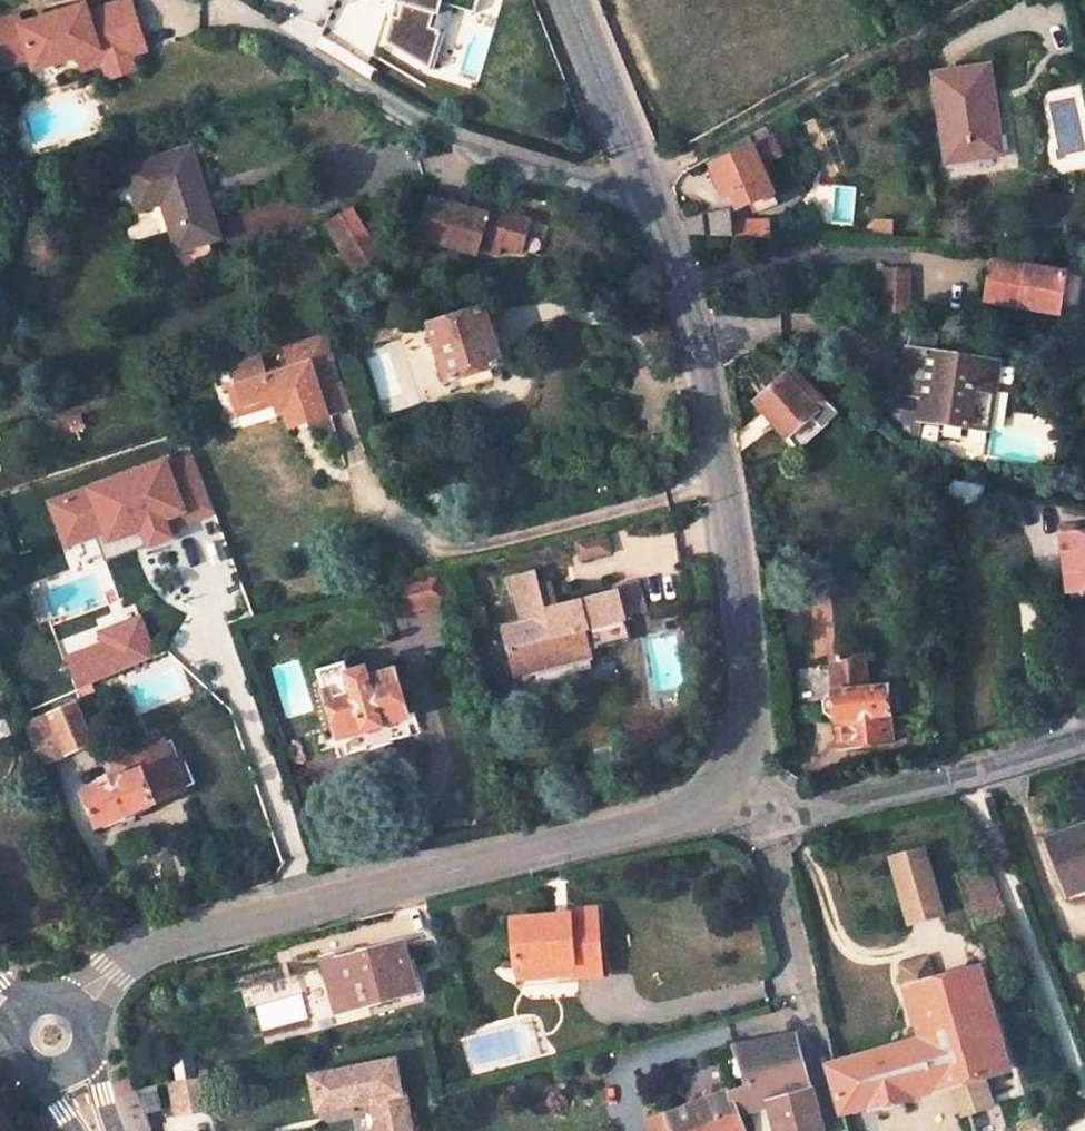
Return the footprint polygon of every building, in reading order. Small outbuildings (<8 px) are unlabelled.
[(0,22),(0,67),(31,56),(35,68),(79,55),(114,44),(118,58),(133,53),(147,49),(132,0),(124,0),(89,11),(87,3),(22,24),(19,16),(0,22)] [(478,0),(407,0),(405,4),(411,8),(404,20),(398,18),(385,42),(430,69),(441,31),(430,28),(438,2),(454,6),(474,12),(478,0)] [(441,31),(430,69),(434,70),(454,6),(438,2),(430,28),(441,31)] [(114,44),(79,55),(83,69),(105,62),(110,78),(138,69),(133,53),(118,58),(114,44)] [(987,65),(940,69),(948,160),(976,157),(974,137),(994,136),(987,65)] [(710,166),(723,197),(732,194),(737,208),(774,193),(761,164),(782,154),(774,137),(753,147),(748,134),(707,158),(710,166)] [(996,155),(994,136),(974,137),(976,157),(996,155)] [(187,148),(120,168),(133,211),(157,204),(176,268),(208,259),(202,242),(216,238),(187,148)] [(479,216),(420,205),(414,236),(411,245),(420,247),(472,256),(473,248),(494,252),(496,244),(517,248),(522,217),(480,209),(479,216)] [(729,220),(726,209),(683,218),(689,233),(732,235),(768,237),(769,222),(729,220)] [(361,213),(333,229),(358,276),(394,257),(381,234),(374,238),(361,213)] [(414,236),(405,234),(402,252),(418,254),(420,247),(411,245),(414,236)] [(1066,269),(1083,273),(1081,283),(1084,284),(1084,261),(1068,257),(1066,269)] [(1026,270),(993,263),(985,300),(1057,315),(1066,269),(1028,262),(1026,270)] [(907,270),(884,269),(883,296),(906,297),(907,270)] [(1083,273),(1066,269),(1057,315),(1074,318),(1081,283),(1083,273)] [(481,306),(429,324),(447,381),(500,363),(481,306)] [(260,352),(229,362),(236,384),(243,406),(269,397),(271,402),(275,412),(282,410),(300,404),(306,421),(348,408),(325,331),(280,345),(285,361),(265,369),(260,352)] [(936,356),(904,351),(899,379),(924,384),(922,396),(917,421),(1003,437),(1010,396),(991,393),(996,364),(937,353),(936,356)] [(792,369),(757,401),(789,436),(828,399),(792,369)] [(924,384),(899,379),(897,392),(922,396),(924,384)] [(229,386),(237,413),(271,402),(269,397),(243,406),(236,384),(229,386)] [(828,399),(789,436),(799,447),(839,409),(828,399)] [(283,410),(288,427),(306,421),(300,404),(282,410),(283,410)] [(95,531),(106,527),(110,537),(145,524),(152,542),(171,535),(168,527),(216,509),(195,454),(169,464),(167,459),(53,502),(68,541),(95,531)] [(944,500),(977,506),(982,482),(949,475),(944,500)] [(106,527),(95,531),(106,559),(152,542),(145,524),(110,537),(106,527)] [(1062,529),(1069,590),(1084,588),(1084,533),(1079,534),(1079,528),(1062,529)] [(607,532),(577,540),(581,559),(612,551),(607,532)] [(537,568),(508,575),(514,596),(518,596),(524,622),(503,627),(509,651),(525,647),(532,674),(595,657),(592,647),(597,646),(593,633),(588,633),(586,627),(626,618),(625,615),(646,609),(638,577),(613,583),(615,588),(548,605),(537,568)] [(439,576),(386,590),(395,618),(447,604),(439,576)] [(92,684),(154,657),(136,617),(100,633),(105,644),(69,659),(82,688),(92,684)] [(632,637),(626,618),(586,627),(588,633),(593,633),(597,646),(632,637)] [(525,647),(509,651),(517,678),(532,674),(525,647)] [(835,693),(834,693),(835,695),(830,695),(825,700),(826,711),(830,716),(836,716),(836,719),(845,718),(848,747),(894,743),(888,688),(869,690),(866,662),(859,655),(840,657),(833,665),(835,693)] [(351,665),(322,674),(341,736),(409,716),(394,669),(384,673),(381,663),(353,671),(351,665)] [(92,684),(82,688),(79,690),(82,697),(95,692),(92,684)] [(901,687),(888,688),(892,716),(903,715),(901,687)] [(93,744),(77,706),(30,726),(46,764),(93,744)] [(108,786),(87,796),(102,827),(159,802),(186,789),(165,741),(117,762),(121,773),(105,780),(108,786)] [(1045,840),(1063,895),(1084,887),(1084,825),(1045,840)] [(918,849),(886,859),(907,924),(939,914),(918,849)] [(986,865),(957,875),(976,927),(1005,917),(986,865)] [(564,915),(507,920),(510,968),(568,964),(569,978),(596,976),(593,908),(564,910),(564,915)] [(348,953),(320,960),(334,1013),(403,995),(397,972),(406,969),(399,945),(349,957),(348,953)] [(511,981),(569,978),(568,964),(510,968),(511,981)] [(927,964),(899,972),(916,1041),(891,1048),(892,1052),(857,1062),(855,1058),(831,1065),(825,1066),(839,1113),(867,1104),(868,1107),(911,1096),(910,1093),(951,1082),(981,1073),(1005,1066),(975,969),(932,981),(927,964)] [(775,1130),(820,1130),(806,1085),(794,1037),(728,1047),(735,1087),(723,1091),(734,1117),(743,1113),(768,1107),(775,1130)] [(387,1061),(304,1078),(311,1113),(355,1104),(354,1099),(364,1096),(372,1130),(407,1130),(398,1088),(395,1088),(387,1061)] [(981,1073),(951,1082),(959,1112),(966,1109),(991,1102),(981,1073)] [(209,1076),(177,1082),(183,1115),(216,1109),(209,1076)] [(141,1115),(160,1110),(155,1087),(131,1093),(141,1115)] [(663,1114),(669,1130),(739,1130),(734,1117),(723,1091),(663,1114)] [(663,1114),(643,1122),(647,1130),(669,1130),(663,1114)] [(1018,1122),(1021,1130),(1045,1130),(1040,1116),(1018,1122)]
